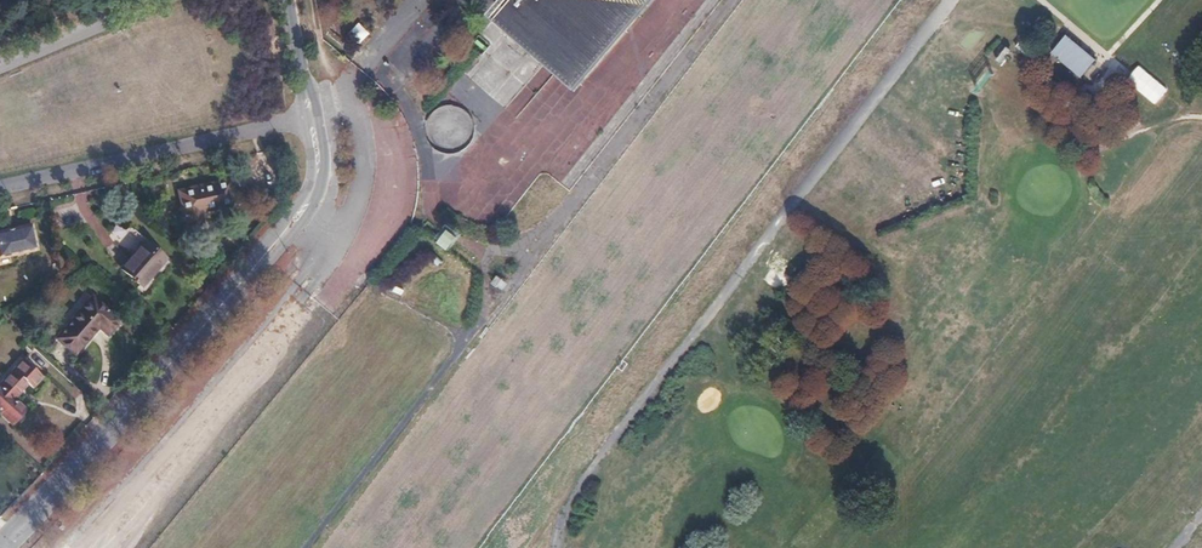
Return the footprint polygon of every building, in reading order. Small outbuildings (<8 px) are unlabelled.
[(501,16),(507,21),(544,52),(566,70),(612,17),(625,1),(626,0),(514,0),(501,16)] [(625,1),(646,18),(661,0),(626,0),(625,1)] [(612,17),(566,70),(588,88),(633,34),(612,17)] [(350,35),(365,43),(372,30),(357,23),(350,35)] [(1076,35),(1072,39),(1103,64),(1106,60),(1076,35)] [(1072,39),(1061,53),(1091,78),(1103,64),(1072,39)] [(1139,66),(1128,81),(1157,104),(1169,89),(1139,66)] [(423,117),(433,146),(441,143),(445,154),(456,150),(453,143),(472,137),(460,104),(423,117)] [(229,177),(177,189),(185,226),(202,222),(199,211),(235,203),(229,177)] [(0,230),(0,256),(36,247),(30,224),(0,230)] [(453,226),(444,238),(455,247),(465,236),(453,226)] [(144,239),(120,267),(141,284),(164,257),(144,239)] [(500,278),(494,284),(499,288),(504,281),(500,278)] [(86,290),(50,331),(69,347),(93,320),(101,327),(113,313),(86,290)] [(0,346),(0,374),(8,364),(13,368),(23,357),(6,340),(0,346)]
